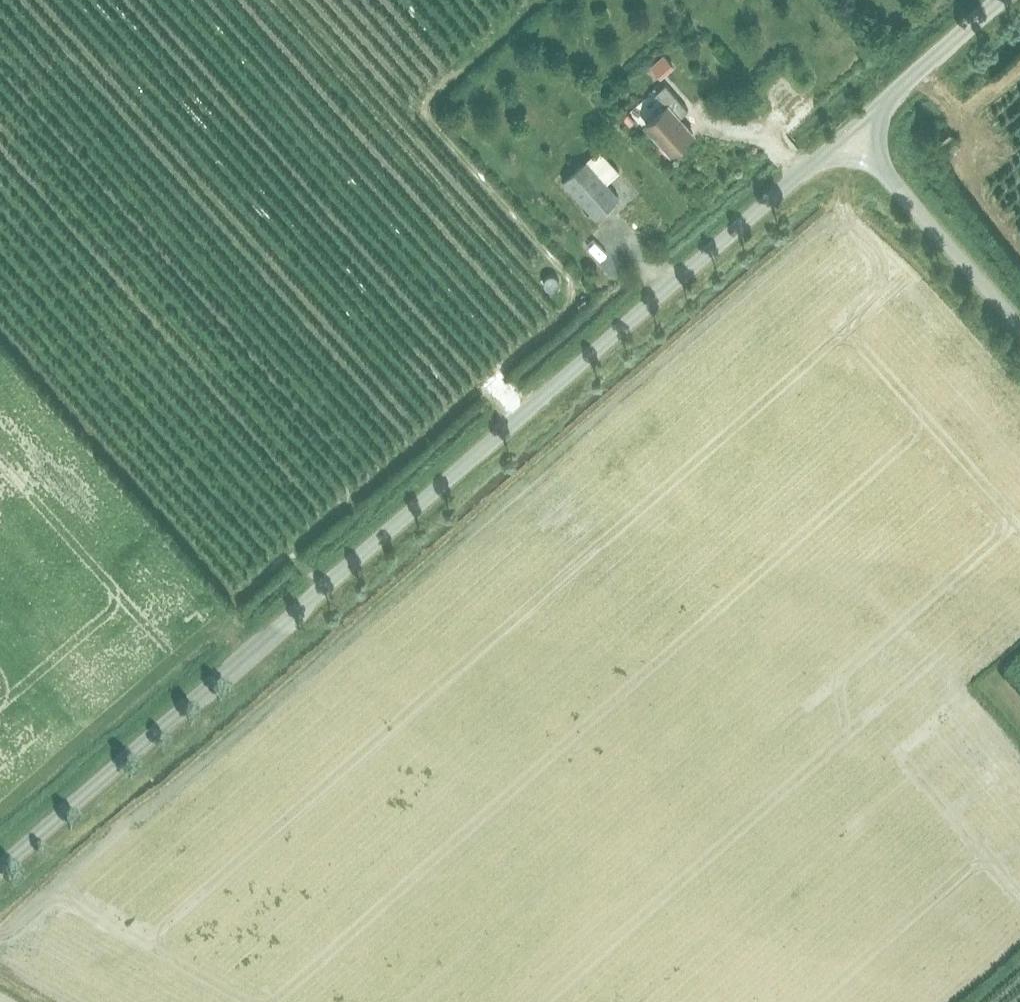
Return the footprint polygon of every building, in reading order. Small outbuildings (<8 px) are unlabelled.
[(646,124),(671,153),(693,133),(679,117),(688,109),(666,84),(656,92),(668,105),(646,124)] [(625,104),(634,97),(626,87),(617,95),(625,104)] [(763,112),(769,107),(759,96),(753,101),(763,112)] [(628,113),(623,118),(630,126),(635,121),(628,113)] [(957,140),(943,150),(946,156),(961,146),(957,140)] [(587,160),(584,162),(578,155),(560,170),(567,178),(563,181),(596,218),(619,197),(587,160)] [(337,494),(348,507),(357,500),(345,487),(337,494)]
